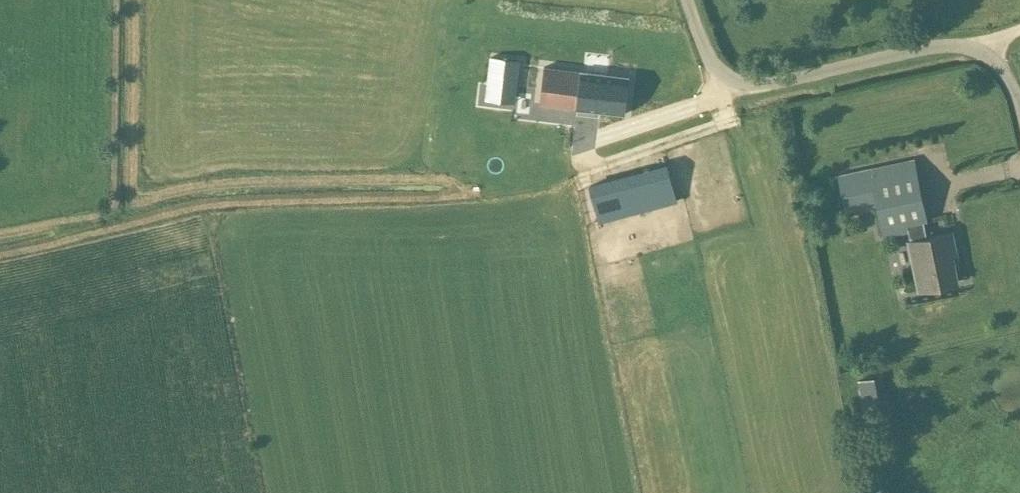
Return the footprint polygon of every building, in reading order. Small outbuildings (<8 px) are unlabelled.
[(557,158),(557,148),(565,148),(566,128),(513,124),(521,58),(490,55),(479,159),(509,162),(510,153),(525,154),(525,156),(557,158)] [(625,113),(629,76),(545,66),(540,104),(625,113)] [(907,224),(911,241),(909,242),(919,290),(958,282),(953,256),(957,255),(952,232),(927,238),(924,221),(927,221),(915,158),(838,174),(845,212),(877,205),(882,229),(907,224)] [(589,183),(599,223),(678,201),(667,162),(589,183)] [(891,414),(884,374),(859,379),(866,418),(891,414)]
